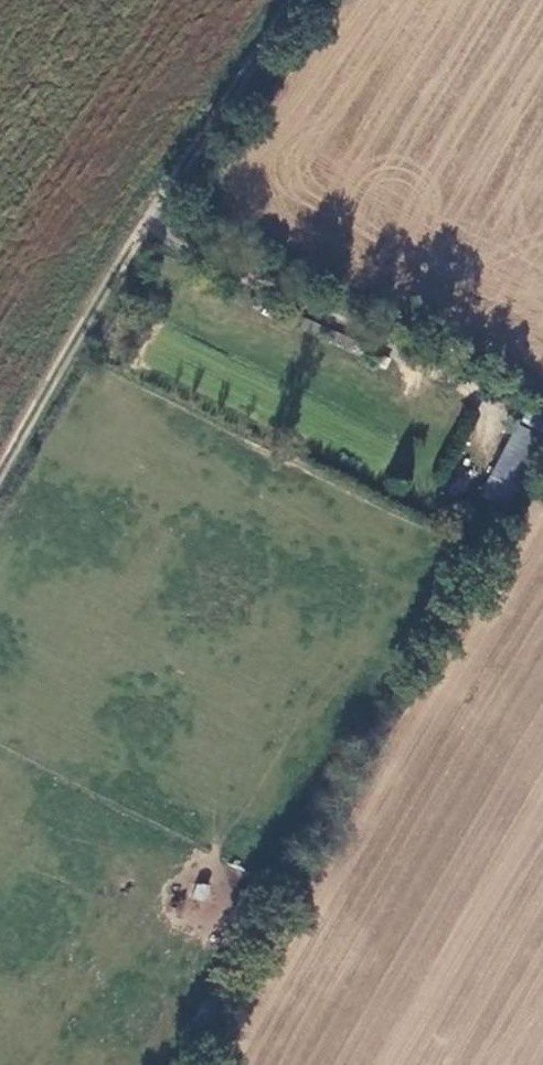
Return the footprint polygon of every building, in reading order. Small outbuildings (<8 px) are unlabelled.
[(510,505),(540,434),(513,422),(483,494),(510,505)]
